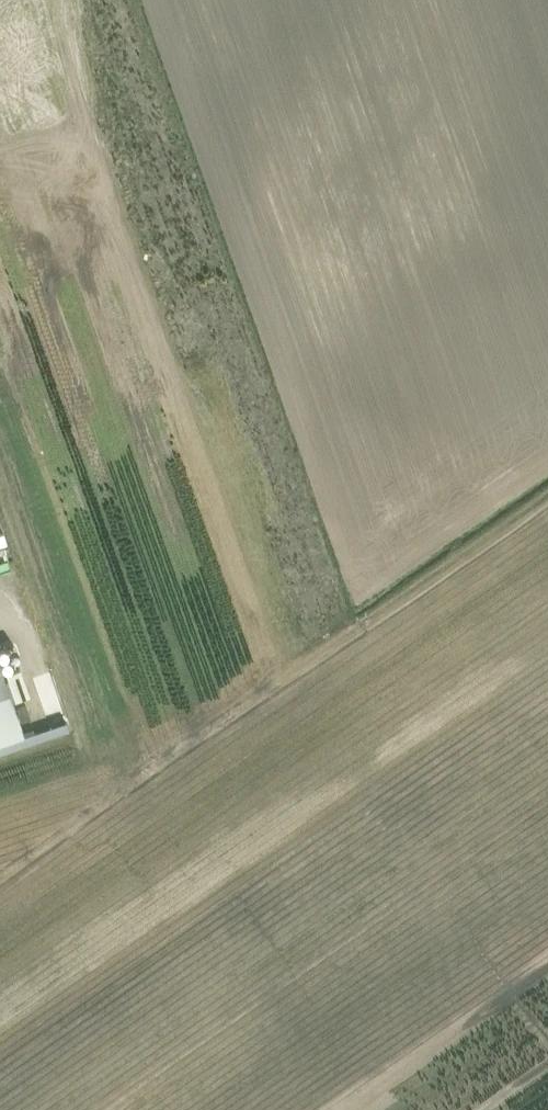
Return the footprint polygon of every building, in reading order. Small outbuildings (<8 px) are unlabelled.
[(26,736),(0,660),(0,745),(26,736)]
